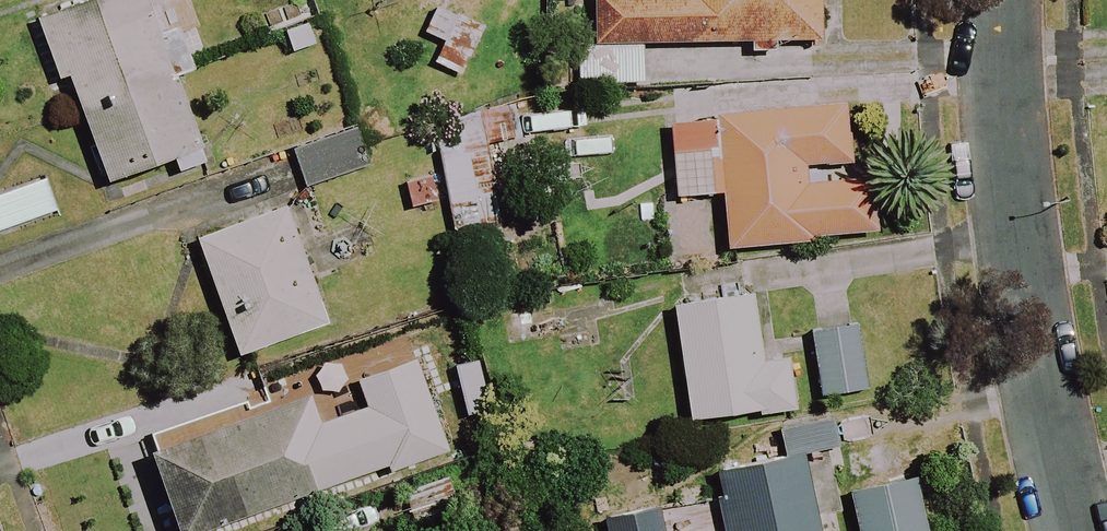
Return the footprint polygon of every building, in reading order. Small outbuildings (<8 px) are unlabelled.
[(166,0),(103,0),(39,23),(60,83),(70,79),(108,186),(198,154),(167,66),(187,59),(166,0)] [(577,88),(821,85),(821,0),(589,0),(589,46),(576,46),(577,88)] [(423,36),(444,44),(433,70),(462,82),(473,56),(486,25),(436,4),(423,36)] [(853,182),(842,103),(667,126),(677,202),(721,196),(729,254),(870,235),(863,180),(853,182)] [(410,211),(447,204),(452,232),(502,223),(483,118),(433,127),(442,173),(404,178),(410,211)] [(363,171),(349,132),(290,153),(304,192),(363,171)] [(42,182),(0,198),(0,240),(56,217),(42,182)] [(326,328),(285,212),(196,243),(237,359),(326,328)] [(753,368),(746,303),(680,309),(691,421),(787,412),(783,365),(753,368)] [(866,392),(855,327),(811,334),(821,400),(866,392)] [(421,358),(155,447),(184,530),(203,530),(452,447),(421,358)] [(841,514),(828,453),(835,452),(827,415),(775,427),(783,463),(712,479),(724,530),(813,530),(811,521),(841,514)] [(458,512),(449,479),(403,493),(412,525),(458,512)] [(919,482),(850,497),(857,530),(929,530),(919,482)]
